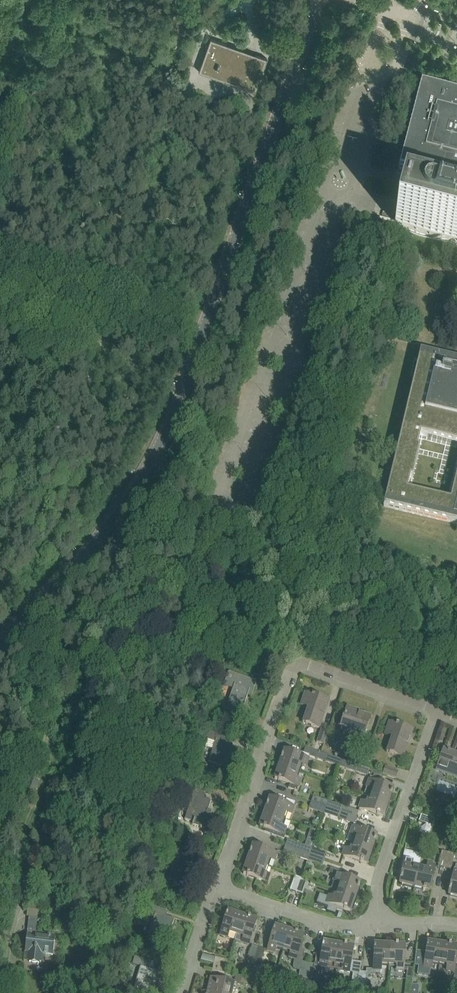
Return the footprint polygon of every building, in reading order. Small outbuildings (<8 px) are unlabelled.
[(254,58),(209,42),(206,51),(209,52),(208,54),(206,53),(201,65),(199,71),(200,71),(202,66),(235,78),(233,83),(255,91),(255,90),(254,90),(266,58),(267,59),(267,58),(255,54),(254,58)] [(434,180),(449,184),(456,186),(456,96),(421,86),(399,171),(434,180)] [(407,199),(402,197),(396,221),(395,225),(456,241),(456,212),(440,207),(437,206),(428,204),(407,199)] [(370,249),(375,236),(365,233),(364,233),(359,246),(370,249)] [(420,353),(384,506),(456,524),(456,467),(449,503),(405,493),(408,480),(410,481),(417,450),(416,450),(419,437),(456,446),(456,362),(420,353)] [(228,673),(224,682),(234,685),(233,689),(227,705),(240,710),(240,709),(242,710),(247,696),(251,697),(256,683),(256,682),(256,681),(255,681),(230,672),(229,672),(228,673)] [(305,693),(301,705),(310,708),(305,723),(319,728),(328,702),(326,701),(314,697),(315,696),(305,693)] [(192,696),(188,707),(204,713),(207,701),(192,696)] [(347,708),(341,725),(350,728),(347,734),(363,740),(370,717),(357,713),(358,711),(347,708)] [(389,722),(386,734),(395,737),(390,753),(403,758),(412,731),(398,726),(399,726),(389,722)] [(321,728),(317,742),(324,744),(329,731),(321,728)] [(210,731),(205,747),(213,749),(208,762),(226,768),(233,745),(226,743),(217,740),(219,734),(210,731)] [(365,740),(360,753),(367,756),(372,742),(365,740)] [(437,768),(448,771),(447,774),(456,778),(456,755),(450,752),(447,751),(444,750),(445,750),(444,749),(437,768)] [(281,759),(280,765),(298,771),(300,764),(306,766),(309,756),(301,752),(299,756),(290,753),(284,751),(282,757),(281,759)] [(328,755),(325,762),(340,767),(343,761),(328,755)] [(343,761),(340,767),(355,772),(357,766),(343,761)] [(280,765),(275,779),(278,780),(278,781),(280,782),(281,781),(289,784),(288,788),(297,791),(300,781),(295,779),(298,771),(280,765)] [(385,767),(383,775),(396,779),(398,771),(385,767)] [(33,796),(38,781),(30,778),(25,793),(33,796)] [(370,781),(367,787),(373,789),(370,797),(388,803),(390,794),(391,794),(392,792),(391,792),(393,789),(370,781)] [(188,808),(184,820),(193,822),(192,824),(206,829),(211,813),(207,812),(208,810),(211,801),(204,799),(196,796),(197,790),(191,788),(185,807),(188,808)] [(313,796),(311,802),(326,808),(328,801),(313,796)] [(362,802),(360,809),(377,815),(377,816),(379,816),(383,817),(388,803),(370,797),(367,804),(362,802)] [(267,807),(265,813),(283,819),(285,820),(287,814),(291,815),(295,803),(286,800),(285,804),(270,799),(268,805),(267,805),(266,807),(267,807)] [(328,801),(326,808),(341,813),(343,807),(328,801)] [(311,802),(309,808),(324,814),(326,808),(311,802)] [(326,808),(324,814),(339,819),(341,813),(326,808)] [(265,813),(260,827),(263,828),(263,829),(266,830),(266,829),(273,831),(271,835),(284,839),(286,835),(284,834),(285,829),(288,829),(290,822),(285,820),(283,819),(265,813)] [(421,815),(419,821),(433,827),(436,820),(421,815)] [(44,824),(41,835),(44,836),(45,834),(53,837),(56,827),(44,824)] [(348,833),(346,841),(354,844),(371,850),(374,841),(375,842),(376,839),(375,839),(376,836),(371,834),(363,831),(364,828),(354,824),(351,834),(348,833)] [(308,837),(305,846),(312,849),(315,840),(308,837)] [(288,840),(285,846),(294,850),(310,855),(312,849),(305,846),(288,840)] [(346,849),(343,856),(360,862),(360,863),(362,863),(363,863),(366,864),(371,850),(354,844),(351,851),(346,849)] [(250,854),(248,860),(267,866),(269,859),(274,861),(277,854),(253,846),(251,852),(250,852),(250,854)] [(285,846),(283,853),(307,861),(310,855),(294,850),(285,846)] [(167,856),(167,857),(172,858),(175,850),(170,848),(167,856)] [(312,849),(310,855),(325,860),(327,854),(312,849)] [(404,851),(400,871),(401,871),(401,870),(403,871),(401,877),(400,880),(401,880),(400,884),(414,887),(419,869),(422,855),(404,851)] [(442,852),(438,867),(445,869),(448,853),(442,852)] [(448,853),(445,869),(451,870),(455,855),(448,853)] [(310,855),(307,861),(322,867),(325,860),(310,855)] [(248,860),(243,874),(247,875),(247,876),(249,877),(249,876),(267,882),(269,876),(264,874),(267,866),(248,860)] [(419,869),(414,887),(423,889),(423,890),(425,890),(426,890),(429,890),(435,866),(428,865),(427,871),(419,869)] [(448,895),(456,897),(456,865),(450,889),(449,889),(449,891),(448,895)] [(330,868),(329,873),(336,875),(332,889),(337,891),(355,897),(358,889),(359,886),(360,883),(345,878),(346,874),(330,868)] [(295,876),(290,890),(296,893),(299,886),(301,879),(301,878),(295,876)] [(299,886),(296,893),(302,895),(303,895),(305,888),(304,888),(299,886)] [(320,894),(317,903),(328,907),(327,911),(335,914),(337,910),(338,907),(344,909),(344,910),(346,911),(346,910),(350,911),(355,897),(337,891),(334,898),(329,896),(328,897),(320,894)] [(226,918),(220,935),(235,940),(242,916),(228,912),(227,915),(226,915),(225,917),(226,918)] [(155,913),(148,937),(160,941),(160,942),(162,943),(162,942),(165,943),(170,928),(171,929),(174,920),(165,917),(155,913)] [(242,916),(235,940),(249,945),(256,921),(257,921),(250,919),(250,918),(248,918),(242,916)] [(55,935),(54,935),(36,933),(38,918),(29,917),(25,957),(30,958),(29,962),(31,962),(32,963),(33,964),(35,964),(36,964),(38,963),(39,963),(40,954),(53,955),(55,940),(55,934),(55,935)] [(273,933),(268,951),(274,953),(276,947),(283,949),(289,931),(275,927),(274,930),(273,930),(273,933)] [(289,931),(283,949),(291,952),(289,957),(294,959),(293,967),(294,969),(300,971),(302,962),(305,950),(300,949),(304,936),(297,934),(298,933),(295,933),(289,931)] [(416,954),(414,966),(418,966),(417,974),(429,976),(431,962),(440,963),(443,944),(428,942),(427,946),(426,949),(427,949),(426,953),(426,955),(416,954)] [(308,963),(305,979),(312,980),(314,971),(334,975),(334,970),(338,945),(324,943),(323,946),(322,946),(322,949),(321,956),(316,955),(314,964),(308,963)] [(440,963),(447,964),(446,971),(455,972),(452,986),(456,988),(456,967),(455,966),(456,951),(456,947),(451,946),(451,945),(449,945),(443,944),(440,963)] [(338,945),(334,970),(353,973),(351,986),(358,987),(360,971),(361,964),(351,962),(353,948),(347,946),(344,945),(344,946),(338,945)] [(368,976),(372,973),(380,974),(381,964),(389,964),(389,945),(375,945),(374,948),(374,951),(373,969),(366,969),(366,972),(360,971),(358,987),(357,992),(365,992),(368,976)] [(389,945),(389,964),(397,964),(396,970),(403,971),(405,946),(398,946),(398,945),(395,945),(389,945)] [(252,946),(247,961),(253,963),(258,948),(252,946)] [(258,948),(253,963),(260,965),(265,950),(258,948)] [(215,958),(213,964),(222,967),(221,972),(225,973),(228,961),(215,958)] [(300,971),(299,978),(305,979),(308,963),(302,962),(300,971)] [(132,992),(133,992),(155,992),(157,987),(156,986),(160,972),(140,966),(132,992)] [(236,976),(235,983),(248,986),(250,979),(236,976)] [(207,992),(211,992),(232,992),(234,984),(210,978),(207,992)] [(404,992),(411,992),(412,984),(413,979),(406,978),(404,992)] [(411,992),(418,992),(419,985),(412,984),(411,992)]
